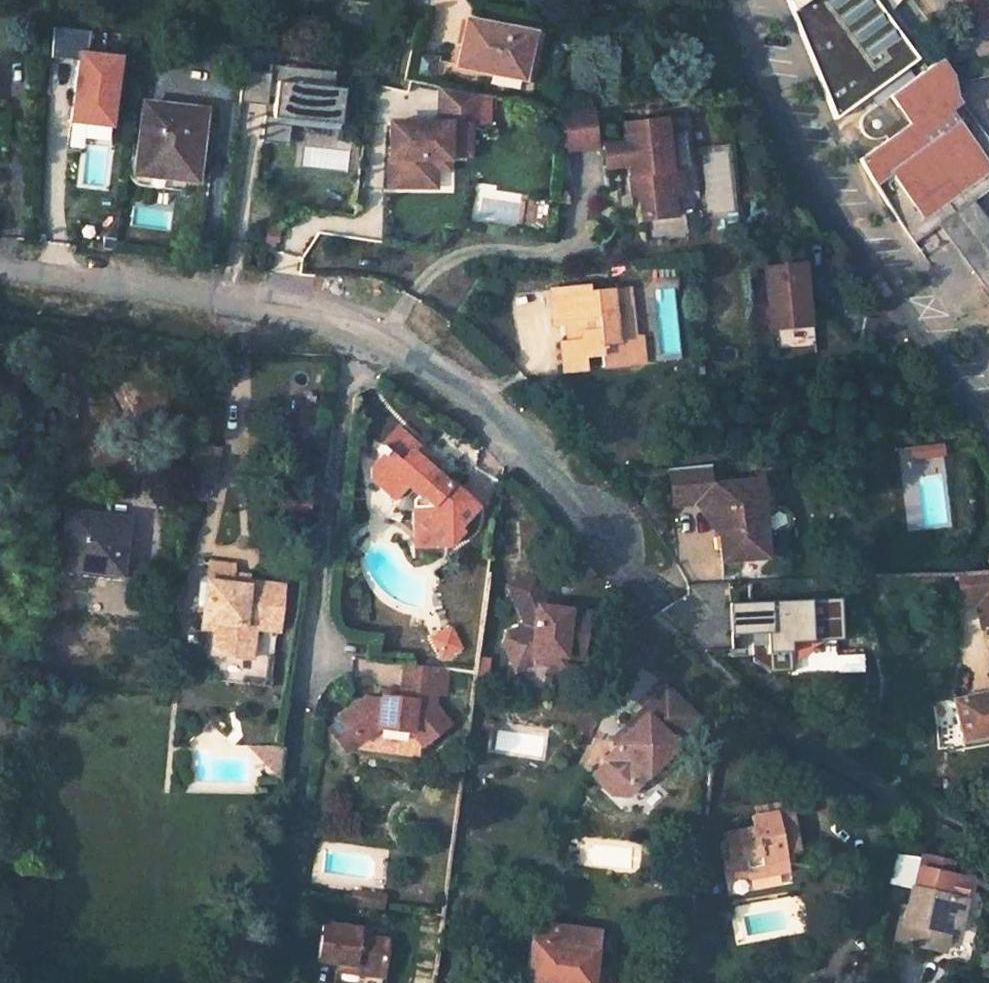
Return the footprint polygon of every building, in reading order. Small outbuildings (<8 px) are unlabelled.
[(829,97),(839,117),(873,95),(909,66),(920,58),(877,0),(791,0),(829,97)] [(476,19),(468,63),(525,76),(533,31),(476,19)] [(109,128),(115,54),(83,52),(85,30),(51,28),(49,58),(68,60),(63,125),(109,128)] [(954,110),(964,102),(947,80),(946,76),(952,72),(941,57),(916,75),(879,102),(870,109),(862,115),(861,117),(860,121),(860,125),(862,130),(867,135),(873,137),(877,137),(880,136),(882,135),(887,141),(862,159),(893,209),(910,234),(924,225),(952,204),(988,177),(988,157),(954,110)] [(879,102),(916,75),(909,66),(873,95),(879,102)] [(305,71),(274,67),(273,72),(272,79),(280,80),(276,117),(342,125),(346,89),(334,87),(304,84),(305,71)] [(273,72),(245,68),(242,101),(269,104),(272,79),(273,72)] [(334,87),(335,74),(305,71),(304,84),(334,87)] [(483,95),(483,91),(445,83),(445,99),(472,100),(472,95),(483,95)] [(474,130),(474,125),(482,124),(483,95),(472,95),(472,100),(445,99),(444,118),(428,117),(427,125),(415,124),(415,117),(395,116),(393,184),(426,185),(427,168),(439,168),(451,169),(452,155),(473,155),(474,130)] [(214,109),(157,101),(152,142),(143,141),(139,168),(139,175),(141,179),(144,182),(147,184),(150,186),(152,187),(196,192),(198,177),(206,178),(214,109)] [(964,102),(954,110),(988,157),(988,136),(964,102)] [(567,107),(563,148),(598,144),(594,104),(567,107)] [(427,125),(428,117),(415,117),(415,124),(427,125)] [(683,169),(680,149),(670,150),(669,143),(666,117),(625,123),(628,142),(605,144),(608,167),(631,164),(634,194),(642,193),(646,220),(678,215),(676,195),(675,194),(686,192),(683,169)] [(290,141),(291,127),(266,124),(266,139),(290,141)] [(439,185),(439,168),(427,168),(426,185),(439,185)] [(952,204),(959,213),(973,202),(988,190),(988,177),(952,204)] [(988,283),(988,224),(973,202),(959,213),(945,223),(988,283)] [(959,213),(952,204),(924,225),(930,234),(945,223),(959,213)] [(930,234),(924,225),(910,234),(916,244),(930,234)] [(810,317),(805,262),(767,266),(773,328),(792,327),(791,319),(810,317)] [(614,316),(611,291),(589,293),(588,287),(551,290),(555,327),(573,325),(575,339),(561,341),(563,371),(585,369),(584,356),(600,354),(601,368),(636,365),(633,339),(626,339),(624,315),(614,316)] [(629,289),(611,291),(614,316),(624,315),(626,339),(633,339),(629,289)] [(811,325),(810,317),(791,319),(792,327),(811,325)] [(641,338),(633,339),(636,365),(643,364),(641,338)] [(74,388),(68,418),(86,422),(92,392),(74,388)] [(472,506),(427,468),(432,461),(397,429),(382,445),(387,450),(372,468),(371,479),(392,499),(403,487),(412,495),(409,500),(408,506),(411,507),(414,548),(445,547),(459,531),(456,527),(472,506)] [(219,478),(223,445),(195,441),(190,475),(197,476),(210,477),(219,478)] [(697,503),(718,533),(720,559),(764,556),(757,483),(710,485),(708,463),(667,467),(671,505),(697,503)] [(208,494),(210,477),(197,476),(194,492),(208,494)] [(82,503),(73,557),(130,565),(139,510),(82,503)] [(988,621),(988,568),(978,573),(948,574),(954,605),(977,601),(981,622),(988,621)] [(527,653),(542,655),(540,666),(560,669),(562,659),(579,662),(586,614),(585,614),(545,607),(529,575),(502,587),(521,626),(495,639),(507,662),(527,653)] [(251,652),(255,622),(278,626),(283,581),(250,576),(249,581),(208,576),(207,586),(202,587),(199,591),(197,607),(200,611),(204,613),(203,622),(217,624),(214,647),(251,652)] [(837,599),(726,603),(727,635),(752,635),(754,670),(788,669),(787,643),(838,642),(837,599)] [(444,625),(432,630),(442,649),(453,643),(444,625)] [(442,649),(432,630),(426,633),(435,652),(442,649)] [(507,662),(512,671),(528,664),(540,666),(542,655),(527,653),(507,662)] [(384,727),(414,730),(424,739),(447,715),(431,697),(432,690),(443,690),(446,665),(407,659),(402,694),(385,691),(385,696),(370,694),(369,699),(344,715),(362,740),(384,727)] [(648,712),(619,742),(606,756),(608,759),(594,773),(615,792),(629,795),(638,785),(630,777),(642,764),(646,767),(652,773),(680,742),(675,737),(699,712),(666,682),(642,706),(648,712)] [(962,736),(988,730),(988,689),(954,697),(962,736)] [(619,742),(648,712),(642,706),(613,736),(619,742)] [(281,773),(285,743),(251,742),(281,773)] [(781,812),(780,804),(755,808),(756,816),(781,812)] [(798,854),(791,810),(781,812),(756,816),(751,816),(753,829),(724,833),(728,860),(743,858),(745,868),(746,879),(776,874),(774,858),(782,857),(798,854)] [(785,872),(782,857),(774,858),(776,874),(785,872)] [(745,868),(743,858),(728,860),(730,871),(745,868)] [(365,887),(352,885),(350,900),(363,902),(365,887)] [(897,923),(892,942),(944,951),(948,934),(956,936),(964,897),(912,886),(906,911),(905,924),(897,923)] [(382,890),(365,887),(363,902),(380,904),(382,890)] [(900,909),(897,923),(905,924),(906,911),(900,909)] [(366,927),(323,921),(318,957),(335,960),(334,967),(381,973),(386,937),(365,934),(366,927)] [(533,923),(525,982),(592,982),(596,949),(611,951),(613,939),(599,937),(600,933),(533,923)]
